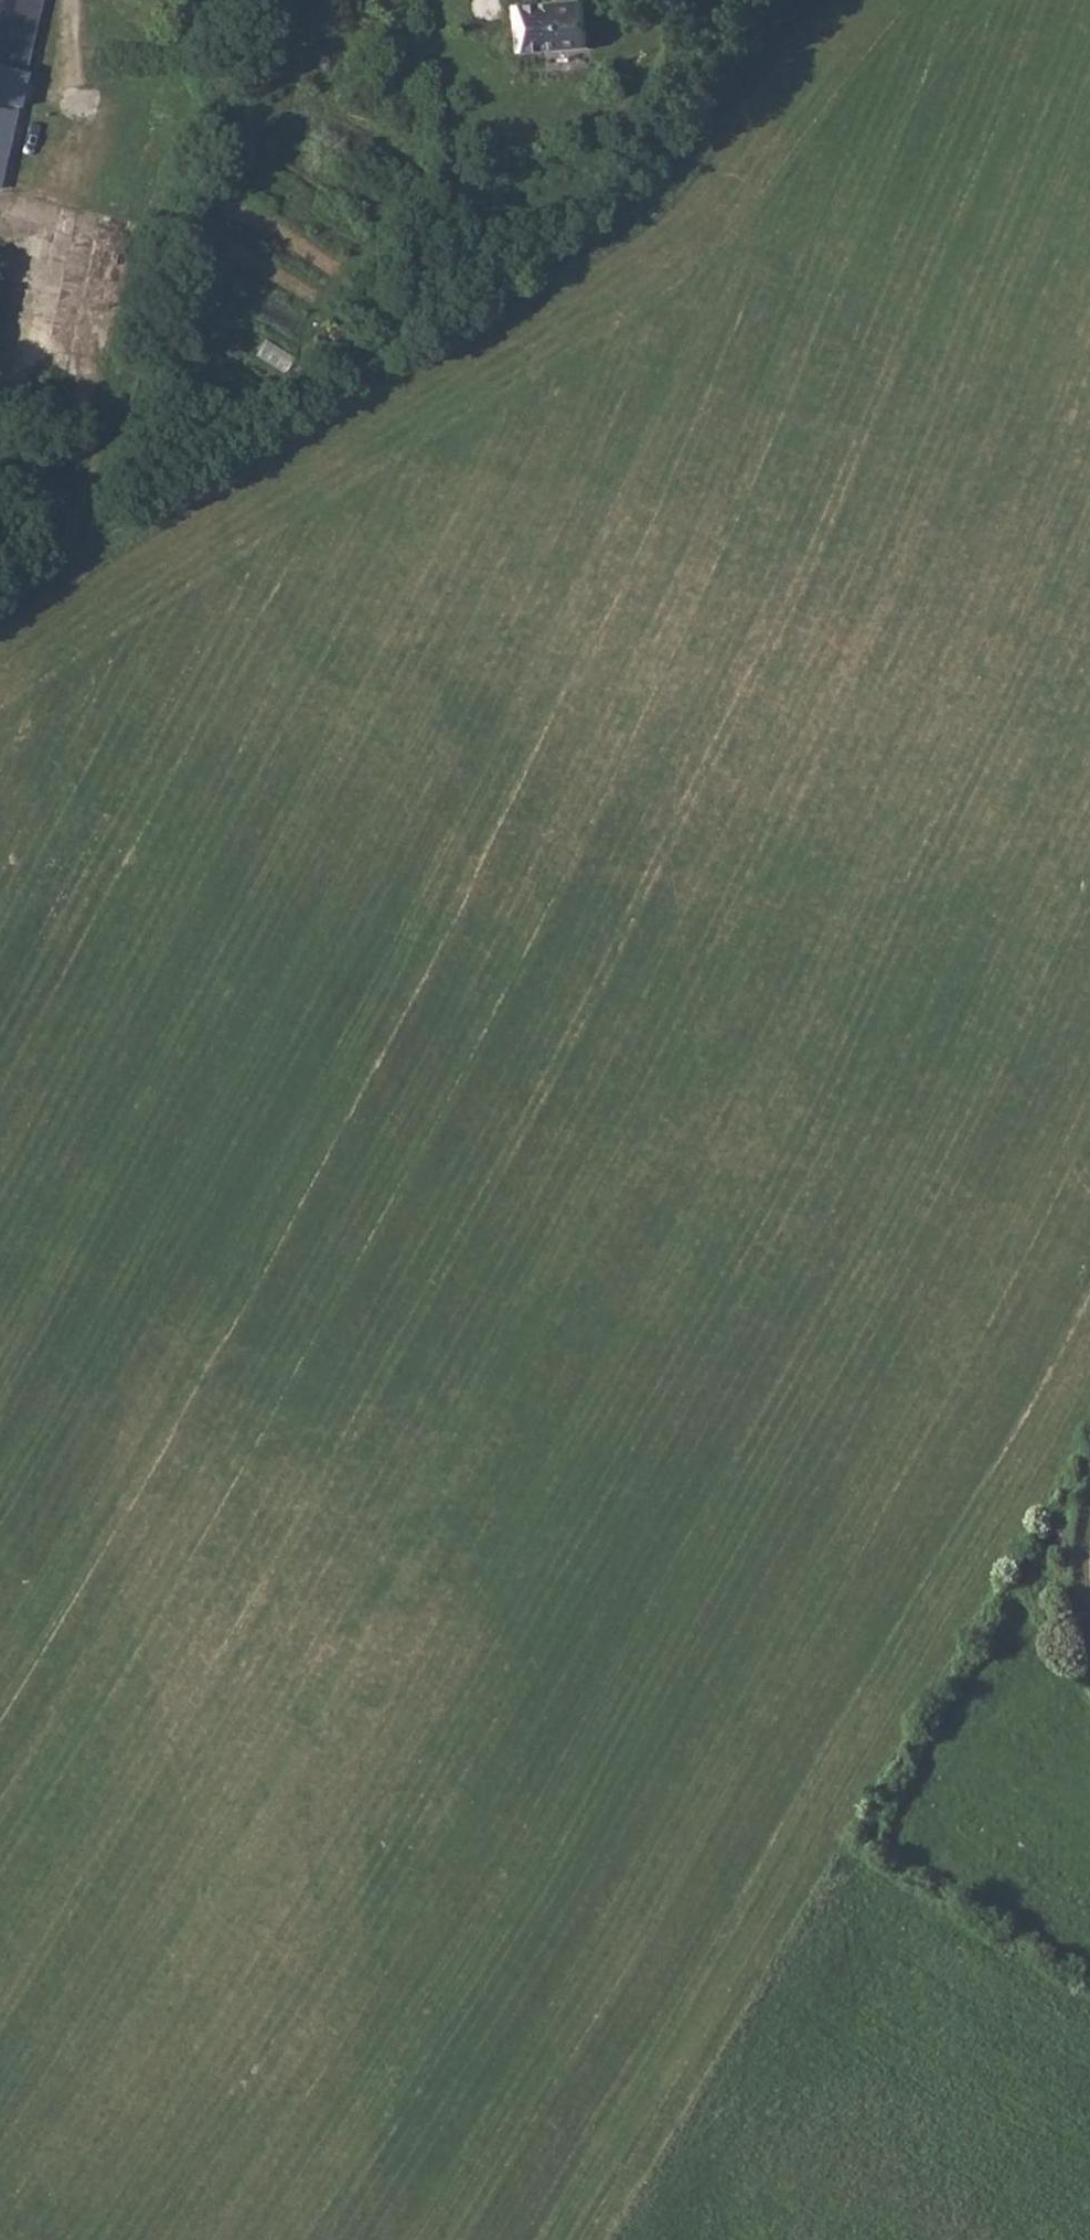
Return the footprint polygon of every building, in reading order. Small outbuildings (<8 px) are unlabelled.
[(589,0),(536,0),(515,2),(516,48),(590,43),(589,0)] [(26,52),(0,46),(0,163),(26,52)]
